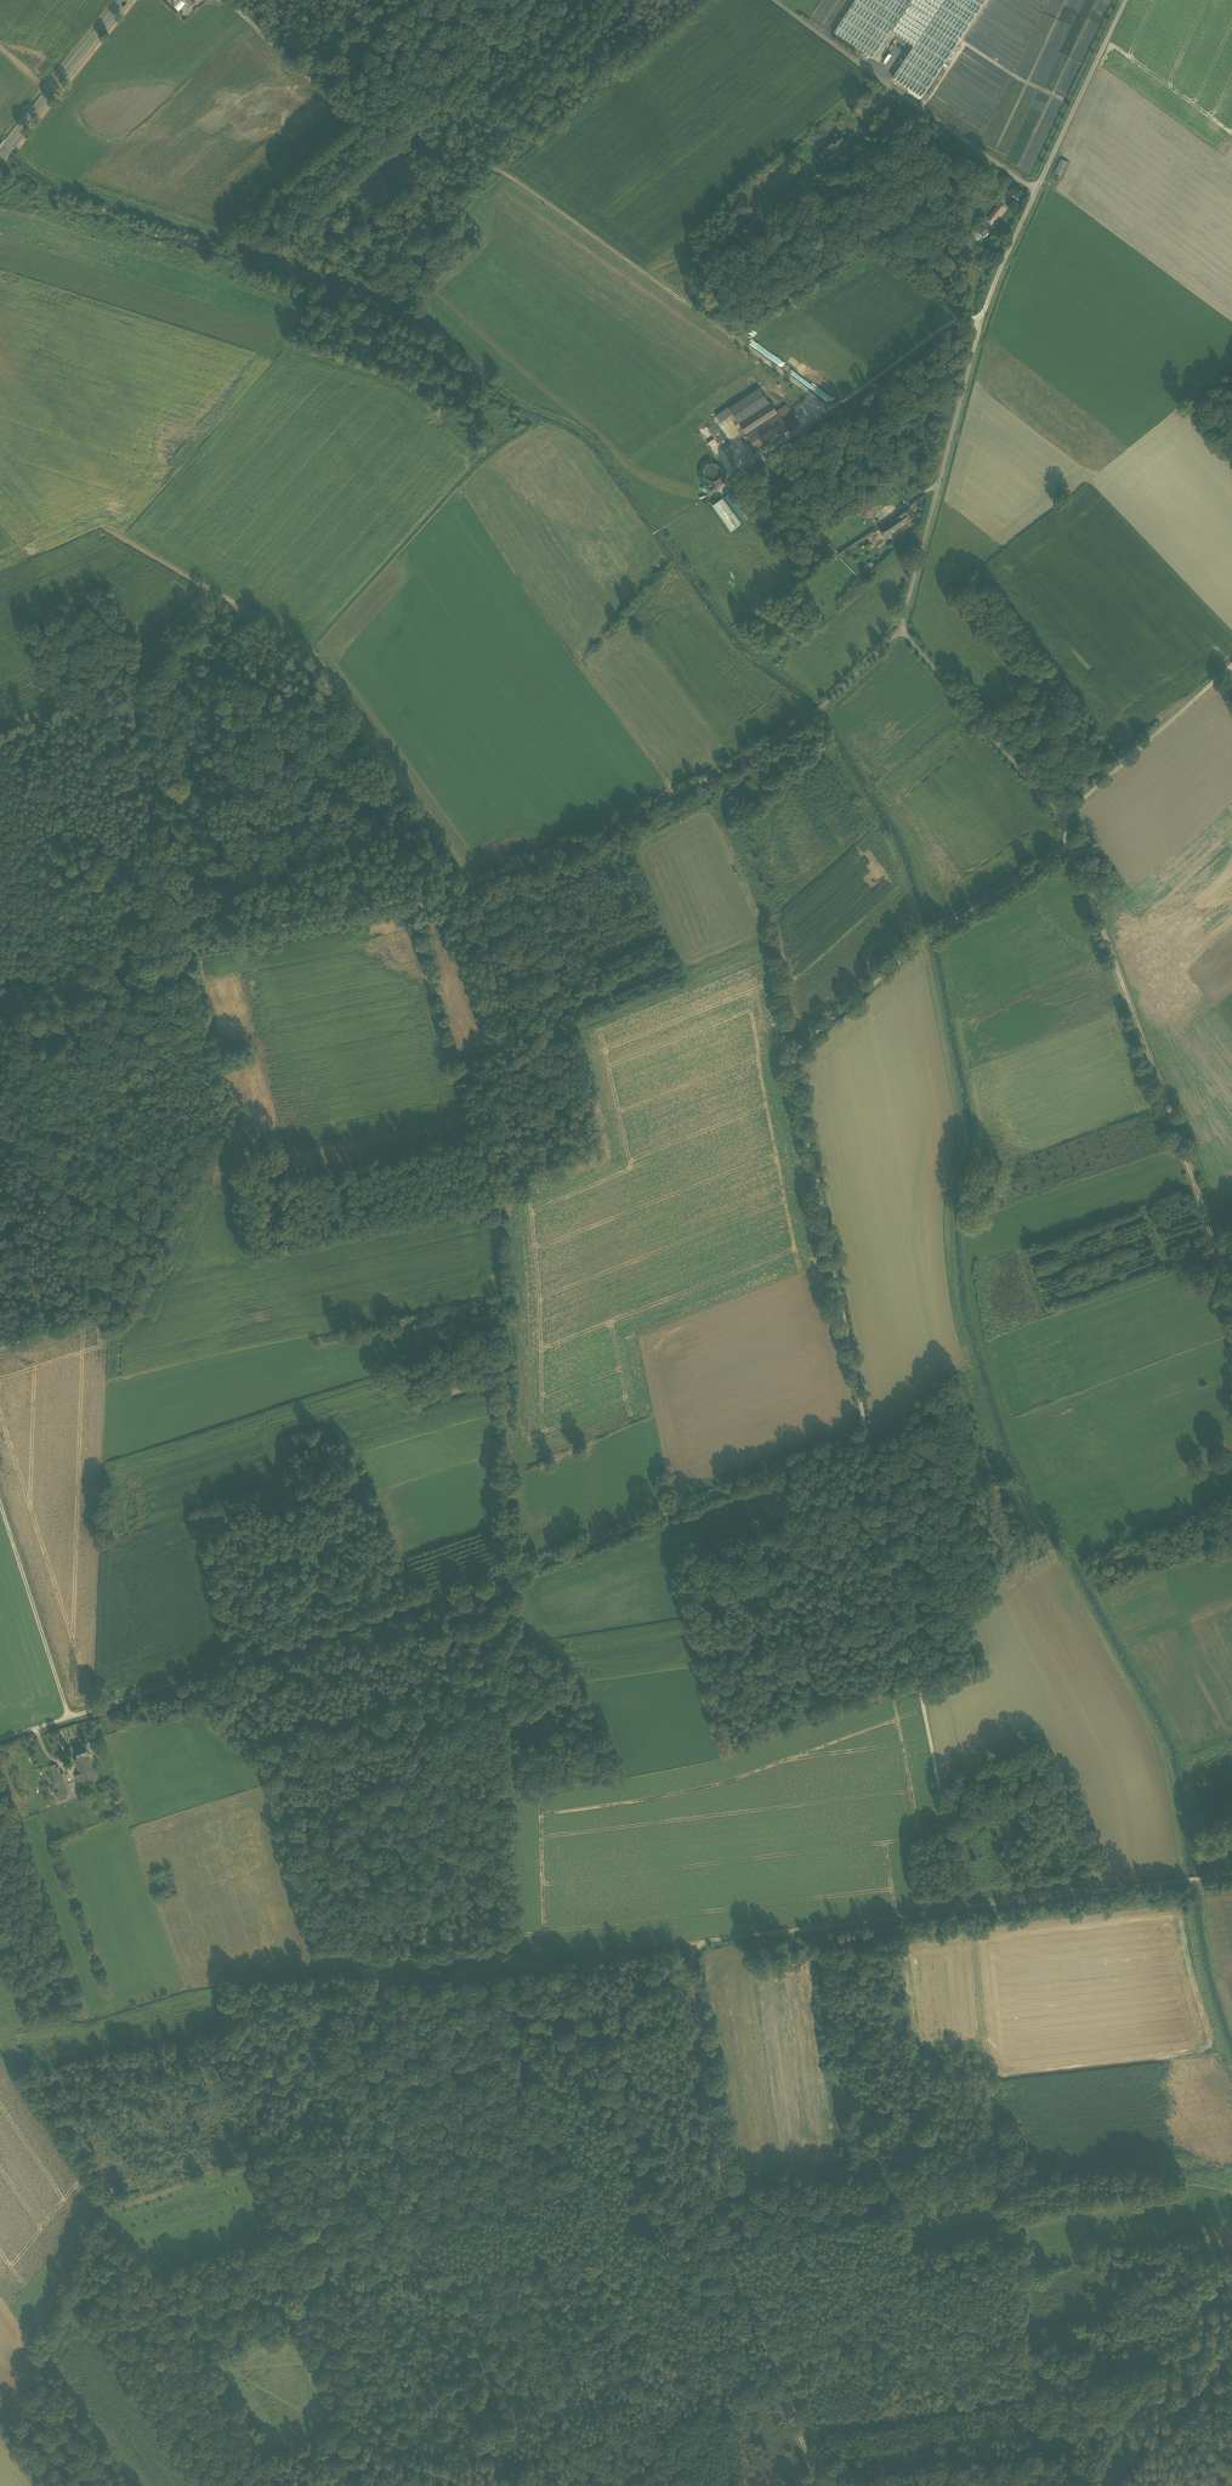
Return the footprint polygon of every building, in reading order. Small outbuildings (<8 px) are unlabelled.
[(190,8),(195,3),(192,0),(182,0),(190,8)] [(834,33),(873,59),(891,31),(904,40),(931,0),(855,0),(834,33)] [(904,40),(914,46),(893,78),(922,98),(987,0),(931,0),(904,40)] [(839,135),(831,142),(837,148),(845,141),(839,135)] [(837,148),(831,142),(820,152),(826,158),(837,148)] [(1055,173),(1062,176),(1068,161),(1060,158),(1055,173)] [(1001,204),(990,218),(996,222),(1007,208),(1001,204)] [(987,227),(978,234),(983,240),(992,232),(987,227)] [(739,424),(769,405),(758,389),(729,408),(739,424)] [(746,434),(777,414),(775,411),(771,404),(769,405),(739,424),(746,434)] [(781,420),(792,413),(786,404),(775,411),(777,414),(781,420)] [(792,413),(781,420),(789,432),(800,425),(792,413)] [(758,453),(789,432),(781,420),(777,414),(746,434),(758,453)] [(724,467),(730,466),(732,464),(725,454),(724,451),(719,453),(717,450),(720,449),(719,447),(720,447),(723,445),(727,444),(730,449),(727,439),(722,432),(715,437),(706,425),(708,431),(710,434),(705,435),(706,440),(712,438),(716,451),(709,441),(707,441),(724,467)] [(707,480),(710,481),(712,482),(715,481),(718,480),(720,478),(721,476),(722,473),(721,470),(720,467),(717,465),(715,464),(712,464),(709,465),(706,467),(705,469),(704,472),(704,475),(705,478),(707,480)] [(892,497),(897,493),(893,486),(888,490),(892,497)] [(731,492),(712,505),(730,531),(752,517),(750,515),(744,519),(744,518),(740,520),(730,506),(734,504),(732,502),(736,499),(731,492)] [(864,512),(866,515),(877,508),(873,500),(858,509),(861,514),(864,512)] [(84,1745),(73,1749),(76,1759),(74,1759),(79,1773),(74,1775),(78,1785),(96,1778),(84,1745)] [(54,1764),(50,1766),(58,1791),(56,1792),(58,1796),(69,1792),(63,1773),(60,1774),(58,1766),(55,1767),(54,1764)]
